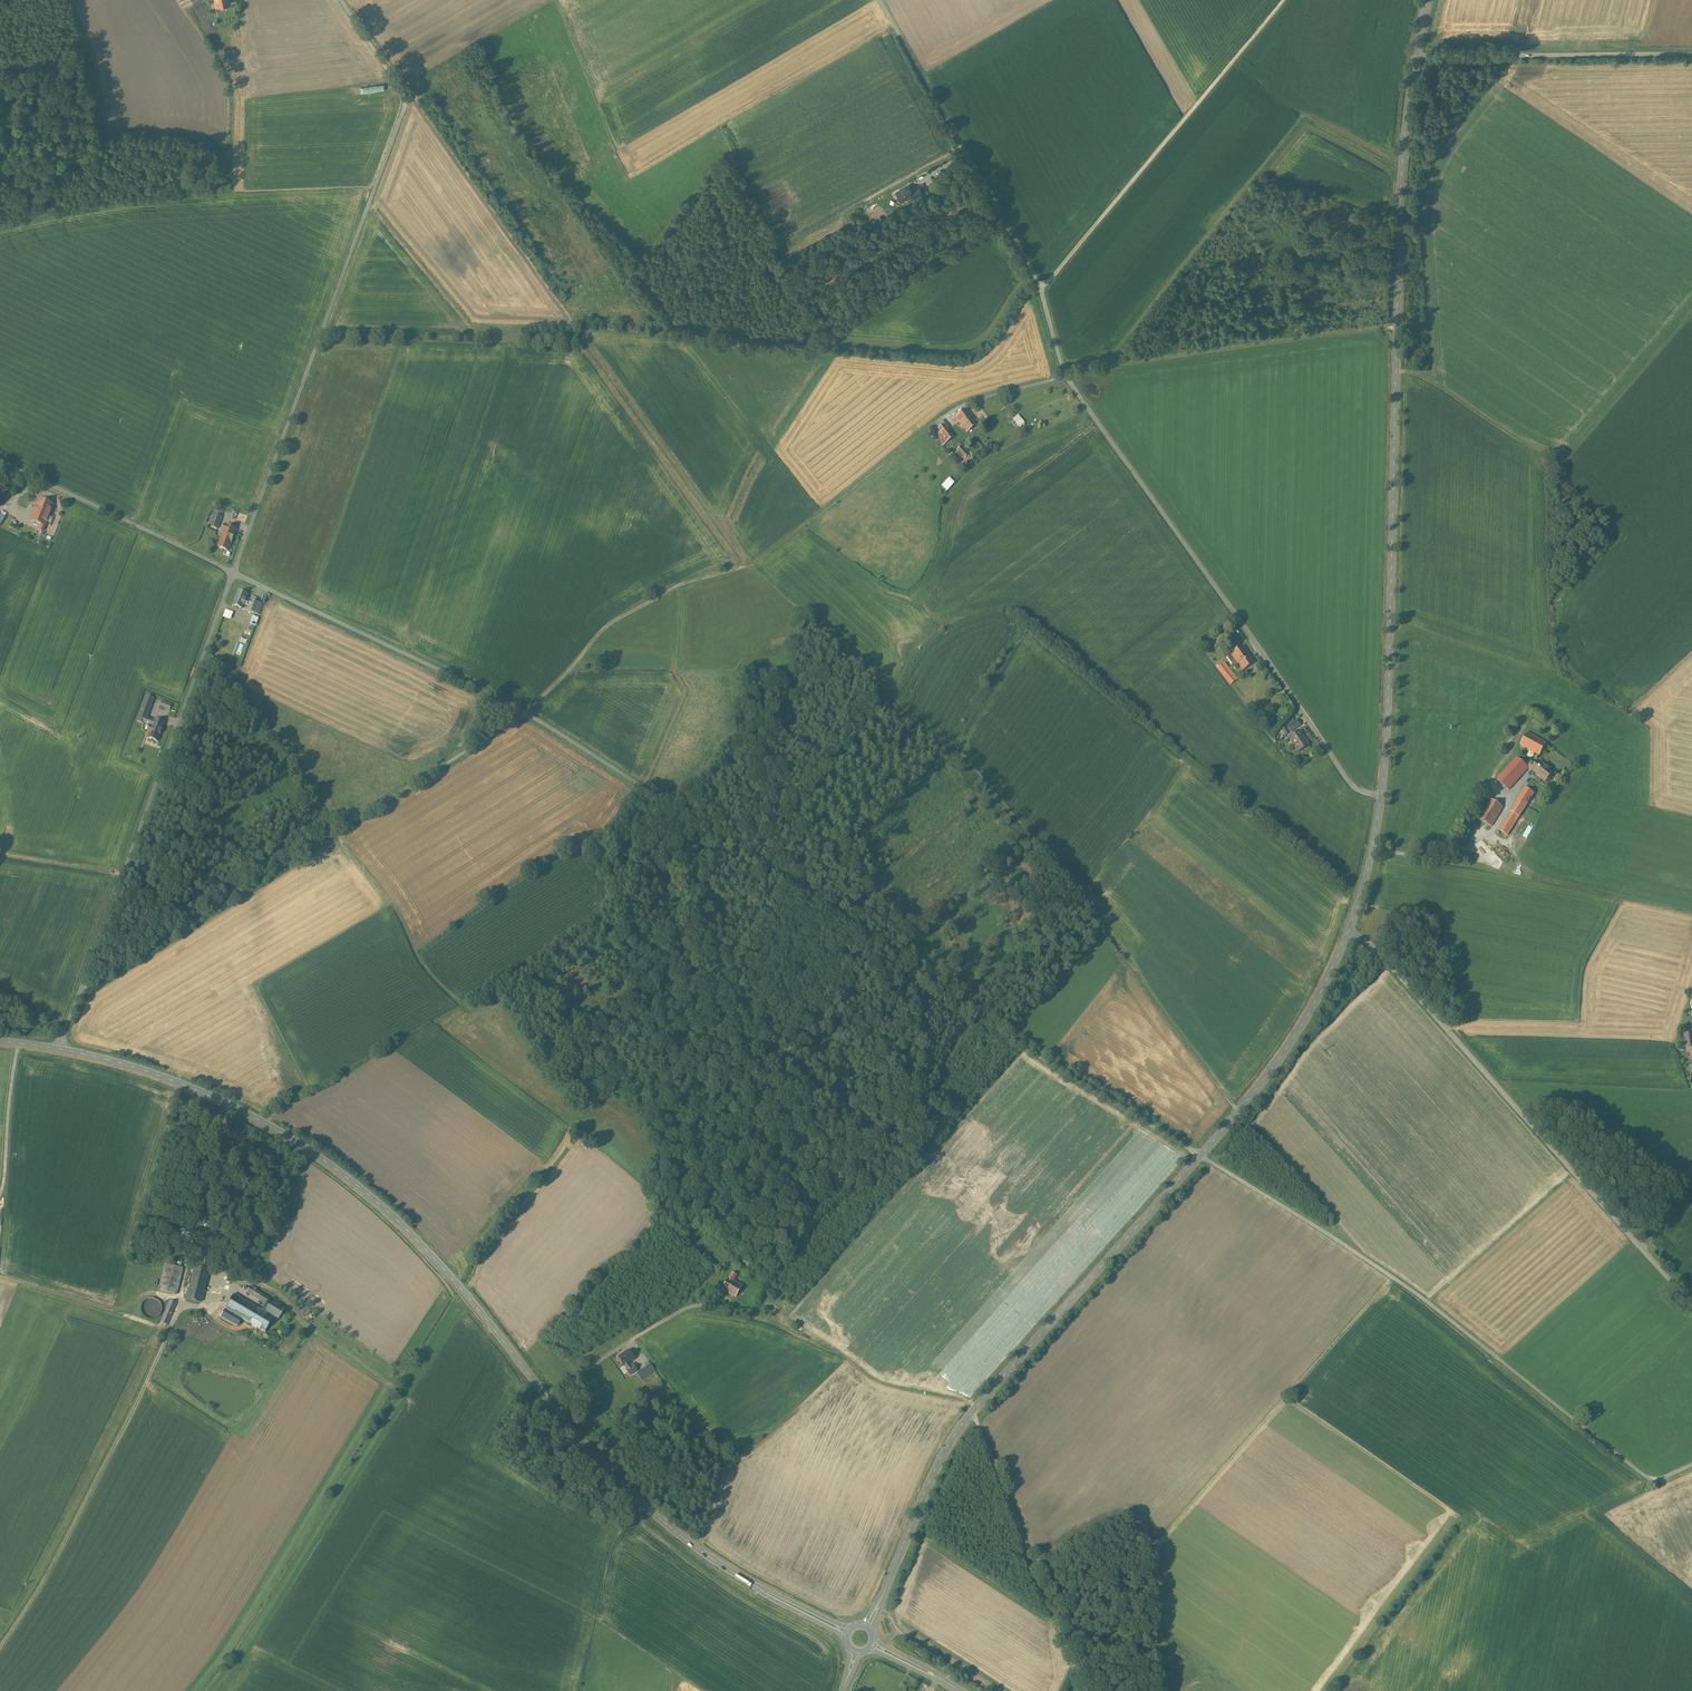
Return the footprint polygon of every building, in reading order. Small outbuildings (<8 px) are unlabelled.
[(183,9),(188,6),(198,0),(178,0),(183,9)] [(918,186),(911,190),(906,193),(909,198),(914,196),(915,199),(923,195),(918,186)] [(978,424),(966,408),(952,419),(956,423),(958,421),(967,432),(978,424)] [(1024,423),(1018,415),(1013,419),(1020,428),(1022,426),(1021,425),(1024,423)] [(945,424),(934,432),(937,436),(943,445),(954,436),(945,424)] [(967,454),(961,447),(958,450),(964,457),(967,454)] [(947,479),(941,485),(947,491),(953,484),(947,479)] [(53,504),(39,499),(31,521),(39,524),(37,529),(42,531),(53,504)] [(221,516),(212,513),(207,525),(217,529),(221,516)] [(235,529),(224,525),(222,532),(223,532),(218,547),(227,550),(235,529)] [(247,594),(238,590),(236,593),(237,593),(232,605),(242,608),(243,605),(244,605),(244,604),(248,606),(250,600),(245,598),(247,594)] [(254,601),(250,600),(248,606),(247,610),(254,613),(258,604),(258,603),(254,601)] [(232,612),(226,610),(223,617),(229,619),(232,612)] [(1253,662),(1242,646),(1231,653),(1236,660),(1243,670),(1253,662)] [(1231,653),(1227,657),(1232,664),(1236,660),(1231,653)] [(1234,678),(1223,664),(1218,668),(1228,682),(1234,678)] [(146,695),(137,721),(144,724),(144,723),(146,717),(146,718),(153,698),(146,695)] [(171,704),(162,701),(160,706),(163,707),(169,709),(171,704)] [(154,719),(154,720),(146,718),(146,717),(144,723),(152,726),(147,737),(157,741),(164,723),(154,719)] [(1296,720),(1287,726),(1291,732),(1300,726),(1296,720)] [(1299,730),(1288,737),(1298,752),(1308,745),(1299,730)] [(1546,743),(1527,732),(1521,745),(1539,755),(1546,743)] [(1517,757),(1497,779),(1509,789),(1528,768),(1528,767),(1525,765),(1517,757)] [(1553,772),(1538,760),(1533,766),(1531,769),(1542,778),(1541,778),(1545,782),(1553,772)] [(1525,788),(1510,811),(1519,817),(1534,793),(1525,788)] [(1503,807),(1490,798),(1478,818),(1491,826),(1503,807)] [(1510,811),(1499,830),(1507,835),(1519,817),(1510,811)] [(1688,1032),(1681,1033),(1683,1047),(1690,1046),(1688,1032)] [(215,1244),(205,1241),(199,1267),(208,1270),(215,1244)] [(256,1258),(248,1272),(260,1280),(263,1276),(255,1271),(261,1261),(256,1258)] [(183,1268),(165,1264),(159,1290),(176,1295),(183,1268)] [(199,1267),(194,1266),(186,1298),(200,1301),(208,1270),(199,1267)] [(742,1285),(733,1280),(736,1274),(732,1272),(729,1277),(728,1277),(722,1289),(736,1297),(742,1285)] [(270,1299),(250,1286),(246,1292),(267,1304),(269,1300),(270,1300),(270,1299)] [(254,1306),(234,1294),(220,1317),(236,1326),(241,1318),(246,1321),(254,1306)] [(153,1298),(151,1298),(149,1298),(148,1298),(146,1299),(145,1300),(144,1301),(143,1302),(142,1302),(142,1303),(141,1304),(141,1305),(141,1306),(141,1307),(141,1309),(141,1310),(141,1311),(141,1312),(142,1313),(142,1314),(143,1315),(144,1316),(145,1317),(146,1318),(148,1318),(149,1319),(150,1319),(152,1319),(153,1319),(155,1318),(156,1318),(157,1317),(158,1317),(158,1316),(159,1315),(160,1314),(161,1312),(161,1311),(161,1310),(162,1308),(162,1307),(161,1306),(161,1305),(160,1304),(160,1302),(159,1301),(158,1300),(157,1300),(156,1299),(155,1299),(153,1298)] [(176,1303),(170,1300),(161,1322),(167,1324),(176,1303)] [(270,1300),(269,1300),(267,1304),(263,1309),(278,1319),(284,1309),(270,1300)] [(273,1317),(254,1306),(246,1321),(264,1332),(273,1317)] [(629,1350),(618,1357),(624,1365),(627,1369),(631,1366),(630,1365),(628,1362),(634,1358),(629,1350)] [(637,1370),(633,1363),(630,1365),(631,1366),(627,1369),(626,1370),(630,1375),(637,1370)] [(651,1364),(637,1373),(642,1379),(655,1370),(651,1364)]
